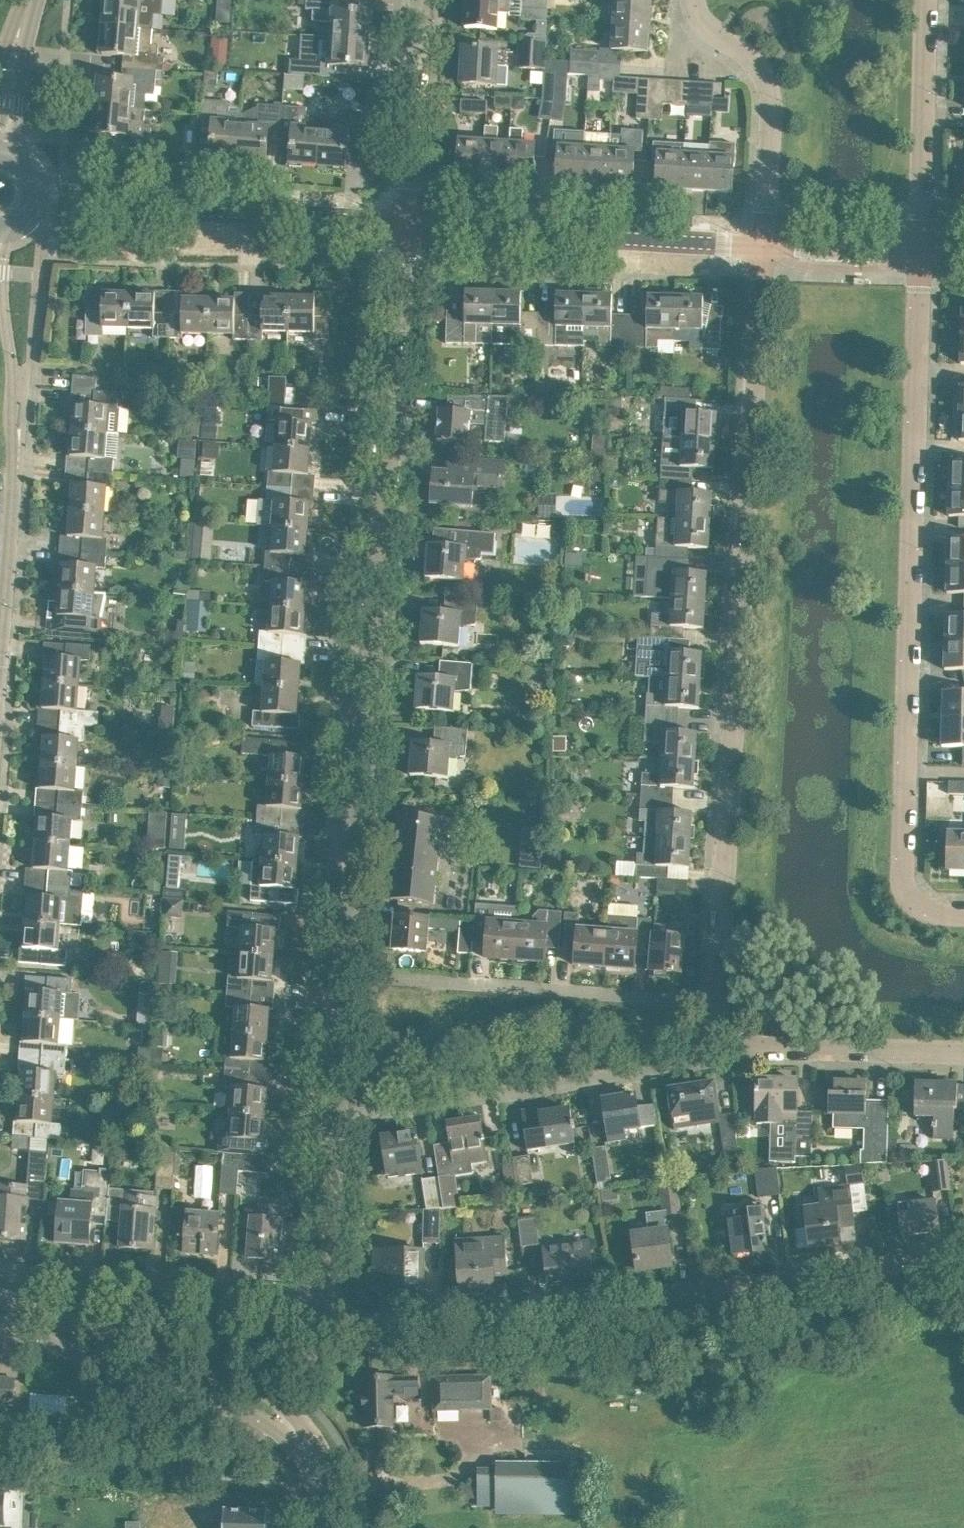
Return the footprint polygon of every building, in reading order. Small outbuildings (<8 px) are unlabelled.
[(105,26),(153,30),(154,14),(163,15),(165,0),(137,0),(137,1),(129,0),(107,0),(105,26)] [(367,40),(369,12),(339,10),(340,0),(299,0),(299,5),(308,5),(308,8),(315,9),(314,21),(337,22),(336,38),(367,40)] [(465,28),(498,30),(499,12),(510,13),(511,0),(467,0),(465,28)] [(651,1),(629,0),(615,0),(614,24),(649,27),(651,1)] [(612,50),(628,51),(648,52),(649,27),(614,24),(612,50)] [(132,56),(131,68),(164,71),(165,71),(174,72),(175,65),(166,64),(167,58),(160,58),(161,46),(152,45),(153,30),(105,26),(102,54),(132,56)] [(294,64),(293,76),(315,77),(335,78),(336,66),(352,67),(365,68),(367,40),(336,38),(304,36),(302,64),(294,64)] [(545,43),(519,41),(517,68),(543,70),(544,59),(545,43)] [(462,83),(481,85),(495,86),(496,66),(506,67),(507,51),(497,50),(464,48),(462,83)] [(572,61),(598,63),(599,51),(572,50),(572,61)] [(544,59),(544,70),(544,72),(557,73),(570,74),(571,74),(572,61),(544,59)] [(598,63),(572,61),(571,74),(589,75),(597,76),(598,63)] [(100,78),(98,106),(146,110),(146,109),(131,108),(132,94),(156,96),(157,79),(164,79),(164,71),(131,68),(130,80),(100,78)] [(544,72),(542,98),(555,99),(557,73),(544,72)] [(557,73),(555,99),(568,100),(570,74),(557,73)] [(589,75),(588,92),(600,92),(601,76),(597,76),(589,75)] [(652,79),(639,78),(638,102),(636,118),(649,119),(652,79)] [(663,104),(664,80),(652,79),(649,119),(662,120),(663,104)] [(675,104),(676,81),(664,80),(663,104),(675,104)] [(687,105),(689,81),(676,81),(675,104),(687,105)] [(700,106),(701,82),(689,81),(687,105),(700,106)] [(700,106),(712,107),(714,83),(701,82),(700,106)] [(713,95),(721,96),(722,83),(714,83),(713,95)] [(370,87),(367,116),(383,117),(386,88),(370,87)] [(512,108),(513,97),(496,96),(495,107),(512,108)] [(512,108),(512,109),(521,109),(525,105),(525,98),(513,97),(512,108)] [(213,127),(211,151),(210,157),(238,159),(242,108),(229,102),(202,100),(200,126),(213,127)] [(488,101),(462,100),(461,112),(487,114),(488,101)] [(259,105),(259,107),(242,114),(243,108),(242,108),(238,159),(266,161),(268,131),(280,132),(282,106),(259,105)] [(150,152),(151,132),(152,126),(145,125),(146,110),(98,106),(95,134),(125,136),(124,150),(150,152)] [(322,117),(308,116),(308,108),(282,106),(280,132),(292,133),(290,163),(318,165),(322,117)] [(339,118),(322,117),(318,165),(346,167),(348,138),(361,138),(363,112),(339,111),(339,118)] [(485,141),(482,177),(508,179),(510,143),(498,142),(498,127),(486,127),(485,141)] [(510,143),(508,179),(533,180),(536,144),(523,144),(524,129),(511,129),(510,143)] [(555,130),(554,149),(558,149),(558,150),(558,162),(556,182),(582,183),(585,132),(555,130)] [(610,134),(607,185),(633,187),(634,167),(635,151),(642,151),(643,131),(623,130),(622,135),(610,134)] [(607,185),(610,134),(585,132),(582,183),(607,185)] [(485,141),(479,141),(459,140),(457,176),(482,177),(485,141)] [(653,142),(652,162),(657,162),(657,168),(656,188),(682,190),(685,143),(653,142)] [(709,145),(685,143),(682,190),(707,191),(710,142),(709,145)] [(736,144),(710,142),(707,191),(733,193),(736,144)] [(103,328),(128,328),(129,293),(104,293),(104,288),(86,287),(86,312),(88,312),(87,334),(103,335),(103,328)] [(168,338),(169,291),(155,291),(155,294),(129,293),(128,328),(153,329),(153,338),(168,338)] [(183,291),(169,291),(168,338),(182,338),(183,333),(208,334),(209,299),(183,299),(183,291)] [(314,298),(289,297),(288,332),(313,332),(313,339),(329,340),(329,317),(331,317),(332,293),(314,292),(314,298)] [(466,292),(465,311),(465,319),(447,319),(446,343),(492,344),(493,292),(466,292)] [(493,292),(492,344),(508,345),(538,345),(538,321),(521,321),(521,312),(521,293),(493,292)] [(233,340),(248,340),(249,293),(235,293),(235,300),(209,299),(208,334),(233,334),(233,340)] [(288,332),(289,297),(263,296),(263,293),(249,293),(248,340),(263,340),(263,331),(288,332)] [(538,345),(583,346),(583,337),(583,327),(584,327),(584,295),(556,294),(556,321),(538,321),(538,345)] [(612,295),(584,295),(584,327),(583,327),(583,337),(599,338),(599,347),(629,347),(629,323),(612,323),(612,295)] [(629,315),(629,323),(629,347),(658,348),(659,341),(674,341),(676,297),(648,296),(647,316),(629,315)] [(721,325),(723,315),(709,312),(708,317),(703,316),(704,297),(676,297),(674,341),(690,342),(690,349),(720,350),(721,325)] [(95,391),(96,391),(97,378),(73,376),(72,390),(94,392),(95,391)] [(666,398),(672,399),(673,387),(661,386),(660,398),(666,398)] [(672,399),(688,400),(689,387),(673,387),(672,399)] [(317,410),(318,396),(295,394),(295,388),(288,388),(288,391),(280,390),(279,399),(270,398),(270,405),(294,407),(294,408),(317,410)] [(73,430),(107,433),(119,434),(121,409),(118,409),(119,393),(96,391),(95,391),(94,392),(72,390),(71,404),(75,405),(73,430)] [(487,425),(486,441),(505,443),(509,397),(482,396),(467,396),(448,396),(448,397),(452,397),(451,410),(439,409),(437,441),(469,444),(470,424),(487,425)] [(664,422),(663,438),(682,439),(715,441),(717,414),(689,412),(690,400),(688,400),(672,399),(666,398),(664,422)] [(187,400),(186,414),(199,415),(200,401),(187,400)] [(205,402),(203,424),(216,425),(218,403),(205,402)] [(270,405),(269,421),(277,421),(275,447),(310,449),(312,424),(316,424),(317,410),(294,408),(294,407),(270,405)] [(201,424),(200,439),(215,440),(216,426),(210,425),(201,424)] [(105,458),(107,433),(73,430),(70,456),(67,456),(66,470),(113,474),(114,459),(105,458)] [(715,441),(682,439),(663,438),(661,478),(685,480),(686,468),(713,469),(715,441)] [(179,440),(178,458),(196,459),(197,441),(179,440)] [(204,443),(203,457),(219,458),(220,444),(204,443)] [(275,447),(273,472),(269,471),(268,486),(314,490),(316,476),(308,475),(310,449),(275,447)] [(504,462),(449,458),(449,473),(434,472),(432,504),(472,507),(473,491),(479,491),(479,488),(502,490),(503,478),(504,462)] [(950,462),(950,490),(963,490),(963,463),(950,462)] [(113,474),(66,470),(65,484),(72,485),(70,511),(105,513),(107,488),(112,489),(113,474)] [(712,493),(684,492),(685,480),(661,478),(659,502),(670,503),(669,518),(658,517),(658,518),(710,521),(712,493)] [(273,527),(308,530),(310,504),(313,504),(314,490),(268,486),(266,501),(275,501),(273,527)] [(949,516),(958,517),(963,517),(963,490),(950,490),(949,516)] [(105,513),(70,511),(68,536),(61,536),(60,550),(107,554),(108,539),(103,538),(105,513)] [(656,549),(649,548),(649,558),(680,559),(681,547),(708,549),(710,521),(658,518),(657,534),(656,549)] [(553,533),(566,534),(567,521),(554,520),(553,533)] [(273,527),(271,552),(266,551),(265,566),(312,570),(313,556),(306,555),(308,530),(273,527)] [(456,546),(429,544),(426,578),(464,581),(465,561),(481,559),(482,553),(494,554),(496,533),(484,532),(451,530),(451,531),(458,532),(456,546)] [(232,547),(257,548),(257,532),(233,531),(232,547)] [(948,539),(948,566),(963,567),(963,539),(948,539)] [(193,545),(192,560),(211,562),(212,547),(193,545)] [(107,554),(60,550),(59,564),(62,564),(60,590),(95,593),(97,568),(106,568),(107,554)] [(649,558),(646,598),(672,599),(705,601),(707,573),(679,571),(680,559),(649,558)] [(265,566),(264,581),(273,582),(271,607),(306,610),(308,584),(311,584),(312,570),(265,566)] [(947,593),(963,593),(963,567),(948,566),(947,593)] [(60,590),(59,602),(49,601),(47,620),(54,620),(54,630),(76,632),(100,634),(102,619),(93,618),(95,593),(60,590)] [(173,590),(172,598),(186,599),(187,591),(173,590)] [(187,600),(194,601),(210,602),(211,602),(212,592),(188,590),(188,591),(187,591),(187,600)] [(451,612),(423,610),(421,644),(458,647),(460,627),(476,625),(478,598),(446,596),(446,597),(453,597),(451,612)] [(676,627),(703,629),(705,601),(672,599),(671,615),(652,613),(651,638),(675,639),(676,627)] [(187,600),(185,612),(187,612),(207,614),(208,615),(210,602),(194,601),(187,600)] [(306,610),(271,607),(269,632),(260,631),(259,646),(306,650),(307,636),(303,635),(306,610)] [(946,616),(945,643),(963,643),(963,616),(946,616)] [(166,630),(164,645),(182,646),(184,632),(175,631),(166,630)] [(674,651),(675,639),(651,638),(638,637),(636,677),(650,678),(700,681),(702,653),(674,651)] [(67,644),(64,644),(45,643),(43,657),(47,657),(45,683),(79,686),(82,661),(90,661),(92,646),(67,644)] [(945,643),(945,669),(963,670),(963,643),(945,643)] [(265,685),(265,687),(299,689),(301,664),(305,664),(306,650),(259,646),(258,661),(256,685),(265,685)] [(446,678),(418,675),(415,709),(453,712),(455,693),(471,691),(473,664),(441,661),(440,663),(447,663),(446,678)] [(184,667),(184,679),(195,680),(196,668),(184,667)] [(671,707),(698,709),(700,681),(650,678),(649,693),(647,693),(646,718),(670,719),(671,707)] [(38,722),(85,726),(98,727),(100,713),(77,711),(79,686),(45,683),(43,709),(39,708),(38,722)] [(299,689),(265,687),(263,712),(254,711),(253,726),(277,728),(299,730),(301,715),(297,715),(299,689)] [(943,719),(963,720),(963,693),(943,692),(943,718),(943,719)] [(159,717),(158,728),(173,729),(173,718),(161,717),(159,717)] [(697,733),(669,731),(670,719),(646,718),(644,742),(663,743),(663,759),(695,761),(697,733)] [(942,746),(963,747),(963,720),(943,719),(942,746)] [(85,726),(38,722),(37,737),(44,737),(42,763),(77,766),(79,741),(84,741),(85,726)] [(441,743),(413,741),(410,775),(448,778),(450,758),(466,756),(468,730),(435,727),(435,728),(442,729),(441,743)] [(161,736),(160,744),(167,746),(168,737),(161,736)] [(242,753),(262,755),(271,756),(269,781),(304,784),(306,758),(309,758),(310,744),(288,742),(243,738),(242,753)] [(666,787),(693,788),(695,761),(663,759),(662,774),(642,773),(641,789),(628,788),(628,795),(638,796),(638,797),(665,799),(666,787)] [(77,766),(42,763),(40,789),(37,788),(36,803),(83,806),(84,792),(75,791),(77,766)] [(159,774),(158,783),(170,784),(171,775),(159,774)] [(304,784),(269,781),(267,806),(258,805),(257,820),(304,824),(305,810),(302,809),(304,784)] [(949,782),(949,794),(963,794),(963,782),(949,782)] [(692,812),(664,811),(665,799),(638,797),(637,805),(640,805),(639,821),(646,822),(645,837),(646,837),(646,838),(690,840),(692,812)] [(83,806),(36,803),(35,817),(38,817),(36,843),(71,846),(73,820),(82,821),(83,806)] [(442,818),(419,816),(400,813),(390,899),(433,904),(442,818)] [(186,830),(187,817),(173,816),(172,830),(186,830)] [(263,861),(297,863),(299,838),(303,838),(304,824),(257,820),(256,835),(265,836),(263,861)] [(948,832),(947,870),(963,870),(963,832),(948,832)] [(149,836),(148,849),(164,850),(165,837),(149,836)] [(661,867),(689,868),(690,840),(646,838),(645,853),(637,853),(636,877),(658,878),(660,879),(661,867)] [(185,850),(186,842),(171,841),(170,849),(185,850)] [(69,871),(71,846),(36,843),(34,868),(26,868),(25,882),(72,886),(73,871),(69,871)] [(547,852),(546,865),(559,866),(560,853),(547,852)] [(169,855),(167,885),(179,886),(181,856),(169,855)] [(522,856),(520,869),(541,871),(543,858),(522,856)] [(252,885),(251,900),(275,902),(278,902),(298,904),(299,889),(295,889),(297,863),(263,861),(254,860),(252,885)] [(574,887),(575,874),(565,873),(564,886),(574,887)] [(688,880),(660,879),(658,878),(657,892),(687,894),(688,880)] [(147,880),(146,891),(159,892),(160,881),(147,880)] [(26,922),(60,925),(82,927),(86,887),(72,886),(25,882),(24,896),(28,896),(26,922)] [(166,915),(181,916),(182,901),(168,900),(166,915)] [(475,921),(474,937),(487,938),(486,958),(515,960),(518,924),(518,919),(519,912),(519,906),(477,903),(476,905),(475,921)] [(607,931),(605,967),(634,969),(635,950),(649,951),(651,931),(652,919),(636,918),(637,906),(610,903),(609,916),(608,924),(607,931)] [(518,924),(515,960),(544,962),(546,943),(560,944),(561,924),(562,912),(548,911),(548,910),(540,910),(534,916),(533,920),(518,919),(518,924)] [(229,911),(228,927),(233,927),(241,928),(239,953),(274,956),(276,930),(280,930),(281,916),(261,914),(258,914),(234,912),(229,911)] [(564,924),(563,944),(577,945),(575,965),(605,967),(607,931),(608,924),(579,922),(580,913),(565,912),(564,924)] [(428,928),(429,918),(395,916),(393,949),(426,952),(428,928)] [(429,918),(428,928),(457,930),(458,918),(429,916),(429,918)] [(475,921),(461,920),(458,953),(472,954),(474,937),(475,921)] [(58,950),(60,925),(26,922),(24,948),(20,948),(19,962),(41,964),(66,966),(67,951),(58,950)] [(668,972),(680,973),(683,938),(688,939),(689,924),(672,922),(672,925),(655,924),(651,971),(655,971),(654,977),(667,978),(668,972)] [(274,996),(275,982),(272,981),(274,956),(239,953),(237,978),(229,977),(227,992),(274,996)] [(132,963),(131,973),(143,975),(144,964),(132,963)] [(158,965),(157,980),(175,982),(176,967),(158,965)] [(81,994),(72,993),(73,979),(48,977),(48,978),(26,976),(25,990),(28,990),(26,1016),(61,1019),(79,1020),(81,994)] [(274,996),(227,992),(226,1007),(235,1007),(233,1033),(268,1035),(270,1010),(273,1010),(274,996)] [(137,1012),(136,1023),(150,1024),(151,1014),(137,1012)] [(66,1060),(68,1045),(59,1044),(61,1019),(26,1016),(24,1042),(21,1042),(20,1056),(66,1060)] [(233,1033),(231,1058),(226,1057),(225,1072),(272,1076),(273,1062),(266,1061),(268,1035),(233,1033)] [(141,1051),(139,1064),(150,1065),(151,1051),(141,1051)] [(151,1051),(150,1065),(161,1066),(162,1052),(151,1051)] [(66,1060),(20,1056),(18,1070),(22,1070),(20,1096),(54,1099),(56,1074),(65,1074),(66,1060)] [(265,1115),(267,1090),(271,1090),(272,1076),(225,1072),(224,1087),(233,1088),(231,1113),(265,1115)] [(796,1128),(797,1111),(798,1080),(757,1079),(757,1089),(756,1089),(756,1094),(757,1094),(756,1111),(757,1111),(756,1124),(776,1125),(776,1133),(785,1143),(796,1143),(795,1156),(812,1157),(812,1129),(796,1128)] [(887,1162),(889,1101),(866,1100),(866,1082),(834,1081),(834,1094),(829,1094),(829,1114),(834,1114),(833,1128),(871,1129),(871,1150),(861,1150),(861,1163),(861,1164),(862,1164),(887,1162)] [(721,1121),(718,1101),(715,1082),(668,1089),(674,1128),(721,1121)] [(915,1084),(915,1104),(914,1116),(934,1116),(933,1136),(953,1137),(954,1109),(957,1109),(958,1085),(915,1084)] [(124,1085),(123,1101),(139,1103),(141,1087),(124,1085)] [(618,1097),(603,1099),(609,1142),(625,1140),(623,1130),(657,1125),(655,1106),(637,1109),(635,1094),(630,1095),(629,1092),(618,1094),(618,1097)] [(13,1136),(24,1137),(36,1138),(35,1138),(60,1140),(61,1125),(52,1124),(54,1099),(20,1096),(18,1122),(14,1121),(13,1136)] [(128,1106),(127,1118),(139,1119),(140,1107),(128,1106)] [(147,1106),(147,1118),(159,1119),(160,1107),(147,1106)] [(575,1128),(575,1123),(572,1123),(570,1108),(540,1113),(539,1109),(522,1111),(528,1151),(575,1144),(573,1128),(575,1128)] [(266,1156),(267,1141),(263,1141),(265,1115),(231,1113),(229,1138),(220,1137),(219,1152),(240,1154),(266,1156)] [(439,1177),(444,1208),(460,1207),(458,1196),(456,1175),(474,1173),(472,1164),(488,1162),(481,1117),(447,1123),(450,1143),(434,1145),(437,1165),(439,1177)] [(401,1177),(422,1173),(417,1142),(419,1142),(418,1138),(417,1138),(416,1132),(382,1137),(385,1156),(381,1157),(384,1174),(376,1175),(376,1176),(400,1173),(401,1177)] [(727,1172),(741,1170),(736,1139),(722,1141),(727,1172)] [(592,1148),(598,1183),(599,1182),(601,1190),(612,1188),(606,1146),(592,1148)] [(28,1178),(28,1187),(29,1187),(28,1199),(44,1201),(46,1180),(48,1152),(30,1151),(28,1178)] [(173,1190),(176,1152),(159,1151),(158,1161),(156,1188),(173,1190)] [(239,1171),(247,1172),(267,1173),(268,1156),(266,1156),(240,1154),(239,1167),(239,1171)] [(513,1158),(517,1186),(533,1183),(529,1155),(513,1158)] [(949,1189),(946,1160),(930,1162),(934,1191),(949,1189)] [(865,1183),(862,1164),(861,1164),(861,1163),(846,1164),(848,1185),(865,1183)] [(239,1167),(222,1166),(220,1194),(237,1195),(239,1171),(239,1167)] [(82,1188),(99,1190),(99,1192),(95,1192),(95,1191),(73,1189),(72,1203),(60,1202),(57,1242),(89,1245),(91,1215),(107,1216),(111,1169),(100,1168),(100,1171),(84,1169),(82,1188)] [(757,1169),(760,1198),(781,1195),(777,1168),(757,1169)] [(107,1216),(107,1220),(123,1222),(121,1247),(153,1250),(156,1210),(155,1210),(156,1197),(155,1197),(155,1192),(110,1188),(112,1170),(111,1169),(107,1216)] [(440,1209),(444,1208),(439,1177),(422,1179),(427,1209),(440,1209)] [(675,1183),(662,1185),(665,1208),(666,1214),(678,1212),(675,1183)] [(25,1240),(27,1220),(28,1200),(28,1199),(29,1187),(28,1187),(8,1185),(7,1198),(0,1198),(0,1238),(25,1240)] [(853,1219),(852,1213),(848,1185),(818,1188),(820,1204),(804,1206),(810,1248),(841,1244),(840,1241),(855,1239),(853,1219)] [(910,1204),(909,1203),(888,1206),(891,1228),(901,1227),(903,1236),(939,1231),(935,1201),(910,1204)] [(729,1220),(734,1255),(753,1253),(754,1255),(768,1253),(761,1202),(747,1203),(749,1218),(729,1220)] [(284,1208),(261,1206),(260,1218),(251,1217),(248,1257),(280,1260),(284,1208)] [(651,1232),(633,1234),(635,1250),(638,1270),(671,1266),(669,1246),(666,1221),(666,1220),(667,1220),(666,1214),(665,1208),(648,1210),(650,1223),(651,1232)] [(440,1209),(427,1209),(424,1210),(423,1243),(440,1243),(440,1209)] [(216,1255),(220,1215),(182,1212),(180,1236),(186,1236),(185,1252),(216,1255)] [(522,1247),(540,1245),(536,1219),(518,1221),(522,1247)] [(457,1249),(460,1291),(495,1289),(494,1277),(507,1276),(504,1237),(473,1239),(473,1237),(455,1239),(456,1249),(457,1249)] [(544,1248),(549,1282),(593,1276),(588,1242),(544,1248)] [(424,1271),(424,1251),(375,1250),(375,1272),(390,1273),(390,1291),(423,1291),(424,1271)] [(432,1376),(433,1411),(459,1411),(487,1410),(494,1410),(493,1375),(432,1376)] [(15,1379),(0,1377),(0,1404),(13,1406),(15,1379)] [(420,1379),(392,1379),(364,1379),(365,1427),(392,1427),(392,1400),(421,1400),(420,1379)] [(481,1512),(583,1513),(584,1460),(498,1459),(498,1465),(482,1465),(481,1512)] [(22,1525),(10,1524),(11,1494),(11,1490),(0,1490),(0,1527),(22,1527),(22,1525)] [(223,1527),(266,1527),(267,1511),(224,1510),(223,1527)] [(144,1521),(133,1520),(133,1527),(143,1527),(144,1521)]
